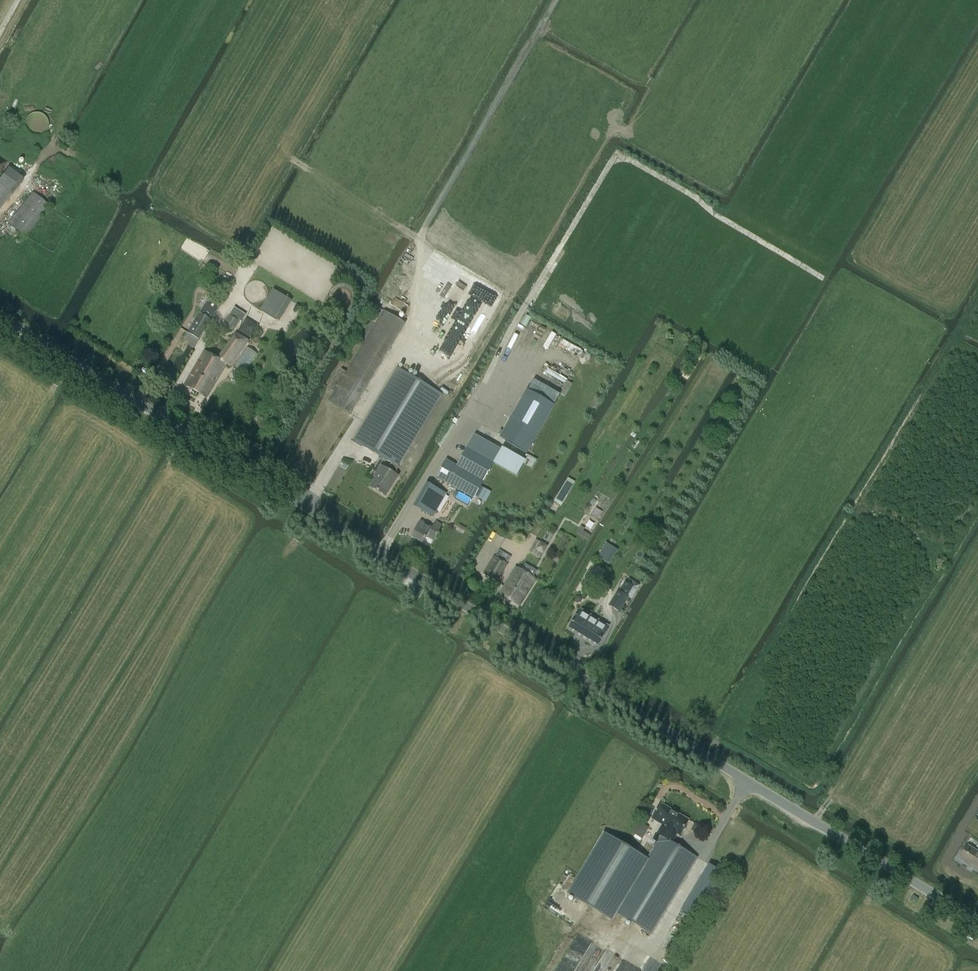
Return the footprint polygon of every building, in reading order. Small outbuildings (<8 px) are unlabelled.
[(32,114),(31,114),(29,115),(28,117),(27,118),(26,120),(26,121),(26,123),(25,125),(26,127),(27,130),(27,132),(29,133),(30,134),(32,135),(34,136),(36,137),(41,136),(43,135),(45,134),(47,132),(49,129),(49,127),(49,125),(49,123),(48,120),(47,117),(45,115),(43,114),(41,113),(39,113),(36,112),(34,113),(32,114)] [(0,180),(0,206),(21,180),(9,170),(0,180)] [(25,236),(47,208),(31,196),(9,224),(25,236)] [(256,265),(268,265),(268,247),(256,247),(256,265)] [(274,289),(262,309),(276,318),(289,298),(274,289)] [(194,349),(220,305),(208,298),(184,340),(190,343),(188,345),(194,349)] [(336,392),(329,402),(350,414),(405,323),(384,311),(379,309),(362,338),(366,341),(347,373),(342,370),(330,389),(336,392)] [(229,315),(223,325),(234,332),(241,322),(242,323),(246,316),(241,312),(237,320),(229,315)] [(247,318),(241,331),(253,337),(260,324),(247,318)] [(230,366),(249,341),(237,332),(219,359),(205,351),(185,386),(207,398),(226,364),(230,366)] [(563,340),(561,345),(582,354),(584,349),(563,340)] [(166,357),(178,361),(182,347),(170,344),(166,357)] [(248,346),(234,366),(245,373),(258,353),(248,346)] [(395,474),(399,467),(400,467),(443,395),(399,369),(354,441),(392,463),(388,470),(383,467),(371,487),(386,496),(398,476),(395,474)] [(528,452),(560,393),(534,379),(501,437),(528,452)] [(568,382),(561,394),(565,397),(572,384),(568,382)] [(214,423),(218,415),(213,412),(208,419),(214,423)] [(502,449),(476,434),(456,470),(444,464),(437,477),(475,498),(502,449)] [(534,464),(537,460),(527,454),(524,459),(534,464)] [(532,468),(534,464),(524,459),(523,460),(524,461),(523,463),(532,468)] [(568,477),(555,501),(562,505),(575,481),(568,477)] [(436,487),(423,510),(434,517),(447,494),(436,487)] [(485,502),(491,492),(484,487),(478,498),(485,502)] [(434,541),(443,526),(436,522),(433,528),(421,521),(412,537),(424,544),(427,537),(434,541)] [(456,530),(463,534),(466,528),(460,524),(456,530)] [(530,553),(542,559),(545,554),(546,554),(550,546),(542,542),(542,543),(537,540),(530,553)] [(608,545),(601,557),(608,561),(615,549),(608,545)] [(497,582),(507,564),(495,556),(484,575),(497,582)] [(520,606),(536,579),(516,567),(500,594),(520,606)] [(628,597),(627,596),(633,586),(625,581),(619,591),(618,591),(609,605),(619,611),(628,597)] [(569,627),(584,636),(598,645),(605,633),(604,633),(608,626),(582,610),(577,617),(576,616),(569,627)] [(612,920),(616,913),(652,934),(697,857),(672,842),(677,834),(680,836),(685,827),(689,820),(661,803),(657,810),(652,819),(663,825),(659,832),(667,837),(666,839),(662,836),(648,859),(605,834),(569,894),(612,920)] [(640,823),(633,834),(642,839),(649,828),(640,823)] [(968,845),(964,852),(967,854),(967,855),(968,855),(964,861),(977,869),(977,851),(968,845)] [(699,921),(727,875),(709,865),(681,910),(699,921)]
